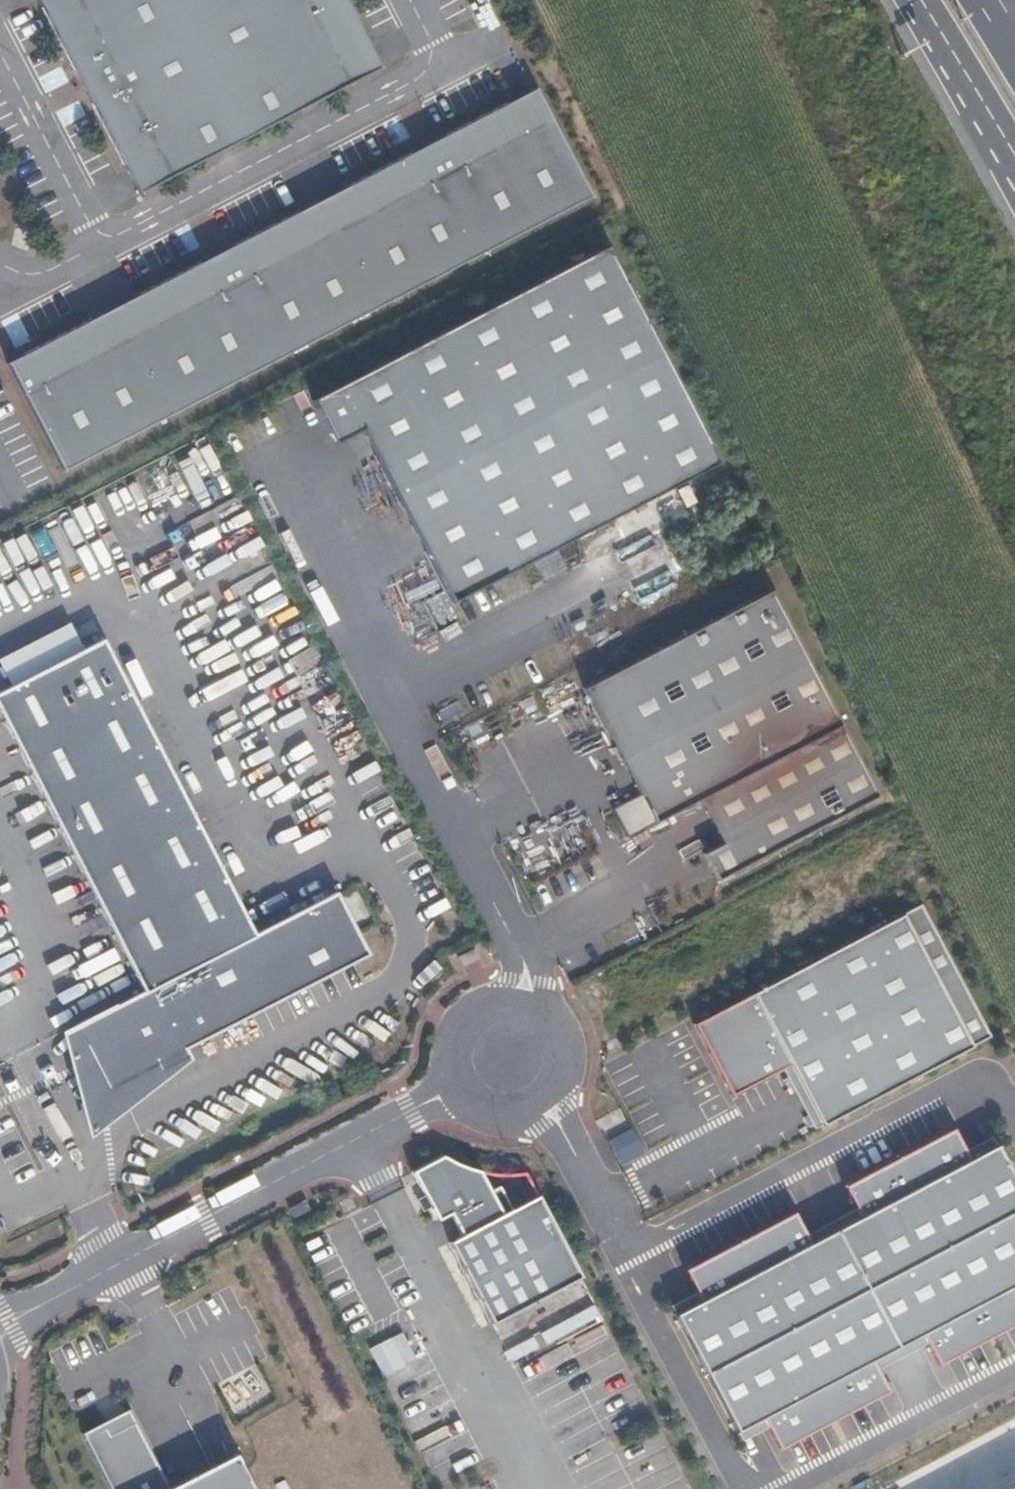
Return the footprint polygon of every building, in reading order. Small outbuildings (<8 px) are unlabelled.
[(140,190),(381,64),(348,0),(40,0),(75,67),(77,65),(95,99),(93,100),(140,190)] [(95,99),(77,65),(75,67),(93,100),(95,99)] [(537,83),(10,362),(67,469),(594,190),(537,83)] [(721,468),(608,252),(313,403),(333,436),(336,435),(340,436),(343,438),(346,442),(363,433),(452,606),(589,536),(721,468)] [(716,887),(879,803),(773,596),(584,693),(638,800),(611,813),(626,843),(699,805),(721,850),(702,859),(716,887)] [(82,651),(70,626),(0,662),(0,671),(9,688),(82,651)] [(102,641),(0,692),(0,717),(140,994),(72,1028),(106,1094),(154,1069),(157,1076),(188,1060),(183,1051),(198,1043),(366,958),(334,895),(252,937),(102,641)] [(820,1129),(989,1039),(918,907),(688,1029),(726,1101),(788,1068),(820,1129)] [(675,1313),(736,1430),(763,1416),(780,1449),(891,1392),(873,1357),(922,1332),(939,1363),(1014,1324),(1014,1176),(997,1141),(969,1156),(955,1129),(845,1185),(861,1215),(810,1242),(795,1213),(687,1269),(703,1298),(675,1313)] [(631,1130),(610,1141),(622,1165),(644,1153),(631,1130)] [(487,1193),(476,1172),(471,1171),(467,1170),(464,1169),(460,1167),(457,1166),(454,1165),(450,1163),(446,1161),(443,1159),(439,1157),(409,1173),(434,1222),(446,1216),(458,1237),(445,1244),(487,1326),(577,1280),(535,1198),(509,1211),(497,1188),(487,1193)] [(76,1426),(109,1488),(254,1488),(233,1448),(162,1481),(124,1403),(76,1426)] [(998,1488),(1014,1488),(1014,1480),(998,1488)]
